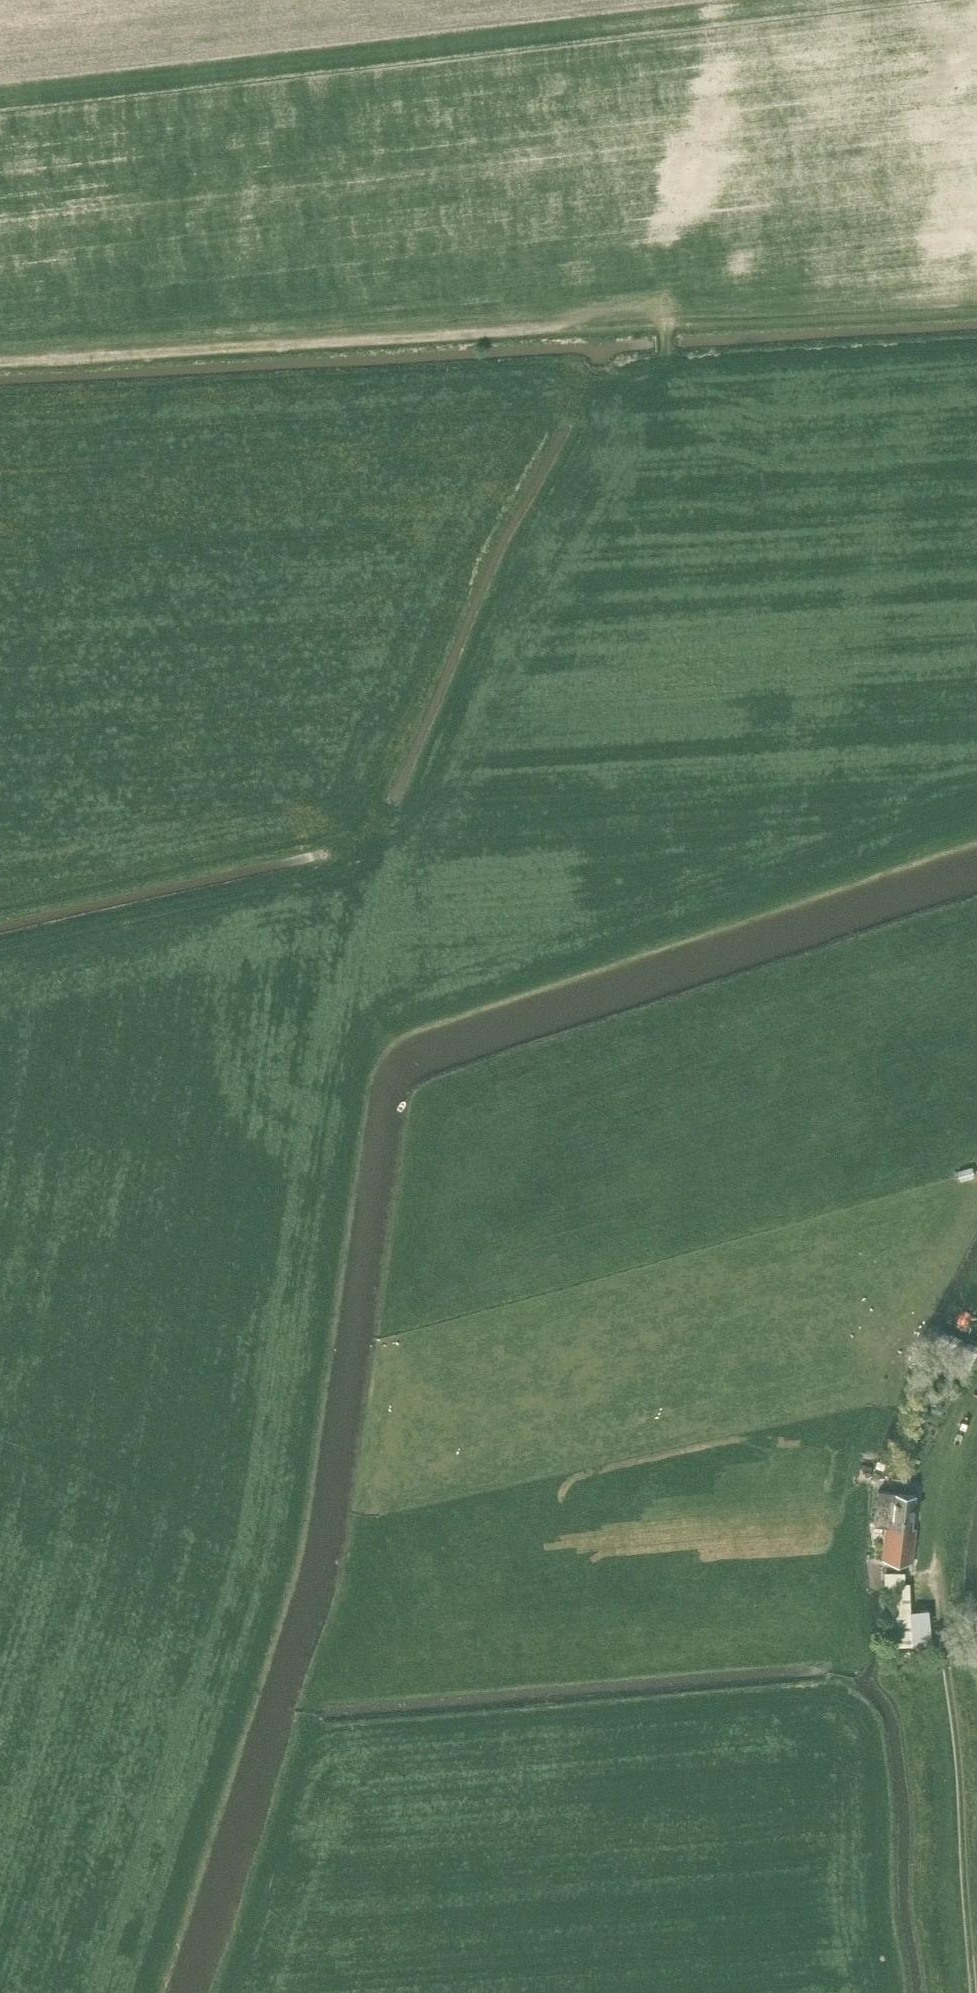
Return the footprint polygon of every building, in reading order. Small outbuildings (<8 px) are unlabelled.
[(972,1166),(958,1171),(961,1181),(975,1177),(972,1166)] [(940,1328),(930,1350),(970,1369),(976,1354),(976,1345),(940,1328)] [(922,1379),(918,1389),(933,1395),(937,1386),(922,1379)] [(886,1525),(882,1559),(912,1563),(916,1528),(912,1528),(915,1495),(878,1491),(874,1524),(886,1525)] [(904,1572),(884,1573),(885,1584),(888,1584),(888,1596),(893,1596),(893,1617),(911,1616),(910,1610),(909,1583),(905,1583),(904,1572)] [(912,1633),(931,1632),(929,1608),(910,1610),(911,1616),(911,1630),(912,1633)]
